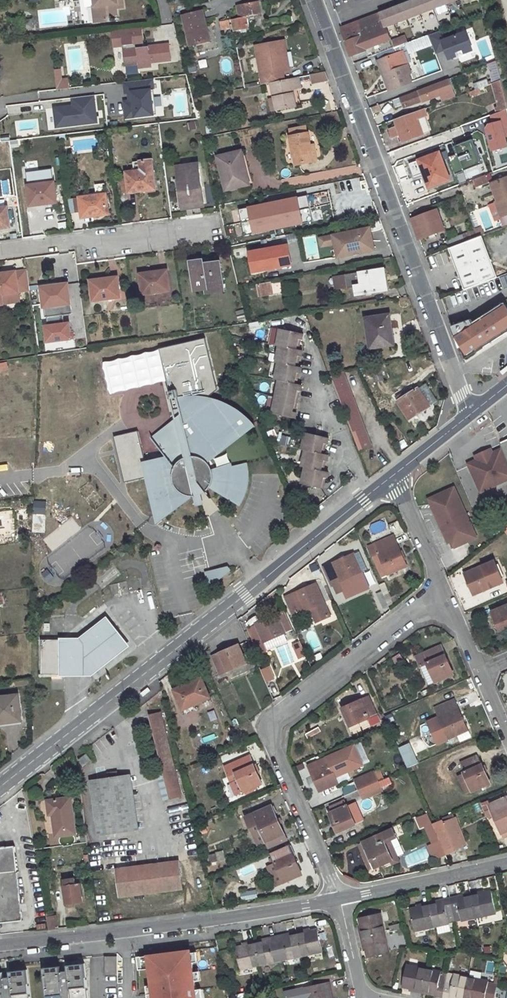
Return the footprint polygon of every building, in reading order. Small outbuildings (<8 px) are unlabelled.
[(83,23),(91,22),(90,0),(81,0),(83,23)] [(93,6),(92,6),(93,22),(107,21),(106,16),(116,15),(116,8),(122,8),(122,0),(93,0),(93,6)] [(340,29),(351,57),(366,52),(368,58),(378,54),(405,44),(412,42),(409,34),(393,41),(388,26),(455,0),(415,0),(414,0),(340,29)] [(481,1),(473,4),(475,10),(482,8),(481,1)] [(258,2),(239,6),(241,19),(232,21),(233,24),(234,31),(240,30),(244,29),(247,28),(245,17),(258,15),(257,6),(259,6),(258,2)] [(202,10),(182,16),(189,45),(209,41),(202,10)] [(227,21),(219,23),(221,30),(228,28),(227,25),(227,21)] [(487,27),(478,30),(481,41),(490,37),(487,27)] [(140,28),(112,31),(114,47),(124,45),(124,49),(123,49),(125,65),(138,64),(139,68),(150,66),(150,62),(170,60),(168,44),(142,47),(140,28)] [(435,56),(443,53),(446,61),(473,53),(466,31),(442,39),(439,32),(428,35),(435,56)] [(490,37),(481,41),(481,42),(484,41),(486,51),(493,48),(490,37)] [(412,42),(405,44),(408,50),(421,45),(419,39),(412,42)] [(285,50),(284,41),(255,46),(262,84),(271,83),(284,80),(282,71),(279,52),(285,50)] [(405,44),(378,54),(380,61),(378,62),(389,90),(410,82),(407,73),(410,72),(403,52),(408,50),(405,44)] [(279,52),(282,71),(289,70),(285,50),(279,52)] [(496,61),(487,64),(493,83),(501,80),(496,61)] [(53,70),(56,91),(69,89),(67,78),(62,78),(60,69),(53,70)] [(325,72),(311,75),(312,83),(328,80),(325,72)] [(292,90),(291,86),(300,85),(298,77),(284,80),(271,83),(273,97),(276,110),(296,106),(292,90)] [(122,81),(124,119),(154,118),(152,80),(122,81)] [(477,86),(469,89),(470,92),(479,88),(489,85),(486,80),(476,84),(477,86)] [(492,84),(498,106),(495,108),(496,113),(504,110),(506,109),(506,104),(501,80),(493,83),(492,84)] [(470,92),(468,93),(469,97),(481,93),(479,88),(470,92)] [(420,91),(400,98),(403,108),(423,101),(420,91)] [(53,128),(103,125),(102,95),(69,97),(70,105),(52,106),(53,128)] [(381,104),(370,108),(372,115),(383,111),(381,104)] [(424,135),(417,119),(427,116),(424,109),(394,120),(397,127),(391,129),(390,131),(392,138),(395,138),(400,136),(403,143),(424,135)] [(496,113),(493,114),(494,118),(495,122),(506,118),(504,110),(496,113)] [(493,114),(478,120),(479,124),(494,118),(493,114)] [(305,127),(290,130),(291,136),(306,133),(305,127)] [(291,136),(290,136),(295,164),(316,161),(315,151),(310,152),(308,133),(306,133),(291,136)] [(474,140),(453,146),(455,155),(450,156),(456,181),(483,174),(474,140)] [(244,150),(239,151),(245,175),(247,175),(250,174),(244,150)] [(239,151),(218,157),(226,190),(250,184),(247,175),(245,175),(239,151)] [(439,152),(419,160),(429,189),(450,181),(439,152)] [(152,160),(140,162),(142,170),(134,171),(126,173),(129,193),(155,189),(152,160)] [(140,162),(133,162),(134,171),(142,170),(140,162)] [(199,167),(177,169),(181,204),(203,201),(199,167)] [(475,188),(491,183),(488,174),(473,179),(475,188)] [(500,218),(506,215),(506,178),(489,185),(496,202),(498,207),(497,210),(500,218)] [(56,202),(55,196),(54,182),(26,186),(29,206),(56,202)] [(340,188),(311,195),(317,221),(346,215),(343,204),(340,188)] [(106,194),(79,198),(82,218),(100,215),(108,214),(106,194)] [(242,235),(311,224),(307,196),(237,208),(242,235)] [(475,227),(481,224),(484,230),(497,225),(489,205),(469,213),(475,227)] [(8,221),(6,207),(0,208),(0,228),(9,227),(8,221)] [(436,210),(411,219),(419,239),(443,230),(436,210)] [(337,258),(369,251),(368,245),(372,244),(369,228),(333,236),(337,258)] [(446,241),(464,291),(484,283),(497,278),(480,229),(473,231),(476,238),(464,243),(461,236),(446,241)] [(473,231),(461,236),(464,243),(476,238),(473,231)] [(249,274),(291,269),(288,245),(246,250),(249,274)] [(328,260),(315,263),(317,270),(329,268),(328,260)] [(202,261),(191,263),(194,290),(205,289),(205,292),(223,290),(219,263),(202,266),(202,261)] [(382,269),(337,277),(339,290),(354,287),(356,296),(386,290),(382,269)] [(0,274),(0,305),(19,302),(18,292),(29,290),(26,270),(0,274)] [(140,274),(140,280),(142,294),(168,290),(166,270),(140,274)] [(90,281),(91,287),(93,301),(119,297),(117,277),(90,281)] [(282,281),(271,283),(273,294),(284,292),(282,281)] [(68,283),(49,286),(40,287),(43,307),(70,303),(68,283)] [(268,283),(258,285),(260,296),(271,294),(268,283)] [(457,307),(488,295),(484,283),(464,291),(461,292),(452,295),(457,307)] [(238,322),(245,320),(243,310),(235,311),(238,322)] [(388,315),(365,318),(370,348),(390,345),(387,328),(390,328),(388,315)] [(496,323),(502,333),(506,329),(506,317),(496,323)] [(41,326),(44,345),(71,340),(68,322),(41,326)] [(486,330),(495,344),(506,336),(506,329),(502,333),(496,323),(486,330)] [(280,329),(276,345),(279,346),(294,349),(297,339),(301,340),(302,340),(303,334),(280,329)] [(279,346),(276,362),(279,363),(294,365),(296,355),(300,356),(301,356),(302,351),(299,350),(294,349),(279,346)] [(279,363),(275,380),(278,380),(294,383),(296,373),(300,374),(301,374),(302,367),(298,366),(294,365),(279,363)] [(379,365),(371,367),(375,382),(382,380),(379,365)] [(343,372),(331,377),(359,451),(372,446),(343,372)] [(278,380),(275,397),(293,401),(295,390),(299,391),(300,391),(301,385),(298,384),(294,383),(278,380)] [(412,388),(397,398),(398,401),(414,391),(412,388)] [(398,401),(397,402),(409,419),(429,406),(418,389),(414,391),(398,401)] [(293,401),(291,412),(295,413),(299,391),(295,390),(293,401)] [(184,396),(178,397),(185,422),(202,408),(199,404),(207,397),(195,396),(184,396)] [(173,512),(173,510),(202,488),(205,492),(209,488),(210,487),(239,505),(243,500),(245,494),(247,485),(248,479),(248,471),(246,464),(232,468),(230,463),(212,470),(211,468),(210,465),(208,462),(205,461),(211,456),(213,459),(238,434),(241,437),(255,425),(253,422),(248,417),(239,410),(229,404),(221,400),(215,399),(211,401),(208,397),(207,397),(199,404),(202,408),(185,422),(178,427),(176,420),(157,435),(160,439),(155,443),(165,456),(167,463),(162,464),(162,463),(147,466),(151,487),(158,515),(173,512)] [(275,397),(271,414),(295,418),(296,413),(295,413),(291,412),(293,401),(275,397)] [(306,433),(302,449),(305,450),(320,453),(322,443),(326,444),(327,444),(328,438),(306,433)] [(468,464),(481,492),(506,479),(506,461),(502,449),(492,453),(477,460),(468,464)] [(475,456),(477,460),(492,453),(491,449),(475,456)] [(305,450),(301,467),(304,467),(319,470),(322,459),(325,460),(327,461),(328,455),(324,454),(320,453),(305,450)] [(165,456),(146,461),(147,466),(162,463),(162,464),(167,463),(165,456)] [(272,458),(266,460),(271,474),(276,473),(272,458)] [(304,467),(301,484),(318,488),(321,477),(325,478),(326,479),(327,472),(323,471),(319,470),(304,467)] [(155,516),(157,524),(173,512),(158,515),(151,487),(148,488),(155,516)] [(446,531),(453,547),(476,537),(453,488),(431,498),(435,506),(436,506),(439,512),(438,513),(443,525),(445,524),(447,530),(446,531)] [(397,522),(391,525),(396,535),(402,532),(397,522)] [(392,536),(369,546),(373,555),(378,553),(388,575),(406,567),(392,536)] [(332,565),(324,569),(331,586),(333,585),(337,593),(343,590),(339,582),(361,572),(353,554),(331,564),(332,565)] [(494,561),(464,574),(474,595),(504,582),(494,561)] [(315,584),(285,597),(293,616),(311,608),(317,622),(329,617),(315,584)] [(387,591),(382,594),(385,601),(390,599),(387,591)] [(382,594),(378,596),(383,607),(387,605),(385,601),(382,594)] [(506,628),(506,605),(491,612),(499,631),(506,628)] [(249,626),(257,620),(253,613),(244,619),(249,626)] [(255,625),(247,629),(254,645),(262,642),(263,643),(291,629),(288,623),(281,626),(276,615),(255,624),(255,625)] [(79,638),(60,638),(60,640),(60,677),(91,677),(130,646),(106,617),(79,638)] [(40,639),(40,677),(60,677),(60,640),(40,639)] [(300,641),(292,643),(297,659),(305,657),(300,641)] [(238,645),(211,657),(219,675),(246,663),(238,645)] [(440,646),(415,657),(420,667),(427,664),(435,682),(453,674),(440,646)] [(427,664),(420,667),(428,685),(435,682),(427,664)] [(270,665),(260,669),(265,683),(276,679),(270,665)] [(453,674),(435,682),(438,688),(456,681),(453,674)] [(201,678),(187,685),(188,686),(174,692),(182,710),(209,698),(201,678)] [(446,694),(431,700),(434,707),(449,700),(446,694)] [(0,697),(0,724),(20,721),(17,695),(0,697)] [(368,697),(341,709),(349,727),(368,718),(371,726),(379,722),(368,697)] [(454,701),(430,711),(435,720),(439,718),(449,739),(461,734),(463,739),(469,736),(454,701)] [(160,713),(149,716),(162,767),(170,799),(180,796),(160,713)] [(315,726),(305,732),(306,735),(317,730),(315,726)] [(461,734),(449,739),(451,744),(463,739),(461,734)] [(406,745),(401,747),(410,767),(417,764),(413,754),(410,753),(406,745)] [(85,753),(77,760),(83,766),(90,760),(85,753)] [(253,791),(252,788),(261,784),(249,756),(223,767),(228,778),(229,777),(231,782),(230,782),(235,796),(244,791),(246,794),(253,791)] [(478,756),(460,764),(464,773),(472,791),(490,784),(485,773),(482,765),(478,756)] [(326,758),(307,766),(319,792),(337,784),(326,758)] [(410,767),(407,768),(409,774),(419,769),(417,764),(410,767)] [(162,767),(155,769),(163,800),(170,799),(162,767)] [(373,772),(355,780),(359,789),(377,781),(373,772)] [(347,773),(337,777),(339,783),(350,778),(347,773)] [(464,773),(456,776),(465,794),(472,791),(464,773)] [(124,777),(97,781),(104,834),(131,830),(124,777)] [(379,781),(383,788),(392,784),(388,777),(379,781)] [(377,781),(359,789),(363,798),(381,790),(377,781)] [(353,784),(341,788),(344,795),(356,791),(353,784)] [(483,805),(488,817),(493,815),(503,838),(506,837),(506,799),(506,797),(488,806),(487,803),(483,805)] [(70,798),(47,801),(49,816),(52,815),(55,837),(74,834),(70,798)] [(332,812),(329,814),(337,833),(355,825),(352,817),(347,805),(345,806),(343,802),(330,808),(332,812)] [(271,806),(245,817),(250,827),(258,824),(266,842),(280,836),(284,834),(271,806)] [(360,813),(352,817),(355,825),(364,821),(360,813)] [(453,815),(441,819),(442,820),(436,822),(437,825),(435,827),(440,839),(441,839),(446,852),(444,853),(445,855),(448,863),(458,860),(454,849),(464,845),(453,815)] [(258,824),(250,827),(258,846),(264,843),(266,842),(258,824)] [(392,860),(384,842),(389,841),(394,838),(391,829),(362,842),(366,851),(373,867),(373,868),(392,860)] [(280,836),(266,842),(264,843),(265,846),(270,843),(271,845),(282,840),(280,836)] [(389,841),(384,842),(392,860),(397,858),(389,841)] [(439,841),(428,846),(432,856),(435,854),(437,858),(445,855),(444,853),(439,841)] [(289,845),(271,853),(284,882),(302,875),(289,845)] [(23,921),(15,846),(0,848),(0,923),(23,921)] [(425,847),(403,857),(407,866),(430,857),(425,847)] [(314,849),(310,851),(314,862),(319,859),(314,849)] [(223,851),(215,853),(217,862),(225,859),(223,851)] [(366,851),(361,853),(368,869),(373,867),(366,851)] [(215,853),(207,855),(209,863),(217,862),(215,853)] [(178,862),(116,870),(120,896),(181,888),(178,862)] [(241,882),(260,874),(256,863),(236,871),(241,882)] [(79,878),(63,880),(66,904),(82,901),(79,878)] [(256,890),(240,892),(241,901),(257,898),(256,890)] [(478,892),(471,894),(472,896),(476,917),(497,913),(492,891),(484,893),(479,895),(478,892)] [(458,897),(450,898),(456,922),(476,917),(472,896),(459,899),(458,897)] [(444,902),(430,905),(435,927),(456,922),(450,898),(444,900),(444,902)] [(95,900),(84,902),(85,909),(87,909),(96,907),(95,900)] [(423,907),(410,910),(415,932),(435,927),(430,905),(429,903),(423,904),(423,907)] [(96,907),(87,909),(89,925),(98,924),(96,907)] [(51,913),(46,914),(48,929),(58,928),(55,915),(51,916),(51,913)] [(381,913),(359,918),(361,925),(362,931),(359,931),(361,939),(385,933),(381,913)] [(303,930),(296,932),(297,934),(301,956),(322,952),(317,930),(310,932),(304,933),(303,930)] [(385,933),(361,939),(362,945),(365,945),(366,951),(368,958),(390,953),(385,933)] [(284,935),(276,936),(281,960),(301,956),(297,934),(284,937),(284,935)] [(276,936),(269,937),(270,940),(256,943),(261,965),(281,960),(276,936)] [(243,946),(236,947),(241,969),(261,965),(256,943),(256,940),(248,942),(249,944),(243,946)] [(151,959),(156,997),(205,997),(200,953),(151,959)] [(407,965),(402,987),(409,988),(416,989),(415,991),(422,993),(422,991),(426,969),(407,965)] [(437,994),(436,996),(442,997),(446,981),(440,980),(442,972),(426,969),(422,991),(437,994)] [(10,972),(10,977),(13,997),(30,997),(27,970),(10,972)] [(442,997),(447,997),(449,997),(450,996),(458,997),(465,997),(469,977),(454,974),(452,983),(446,981),(442,997)] [(2,978),(5,997),(13,997),(10,977),(2,978)] [(488,984),(489,981),(469,977),(465,997),(494,997),(497,985),(488,984)] [(305,987),(307,997),(329,997),(328,990),(331,989),(329,982),(305,987)] [(69,997),(86,997),(85,989),(68,990),(69,997)]
